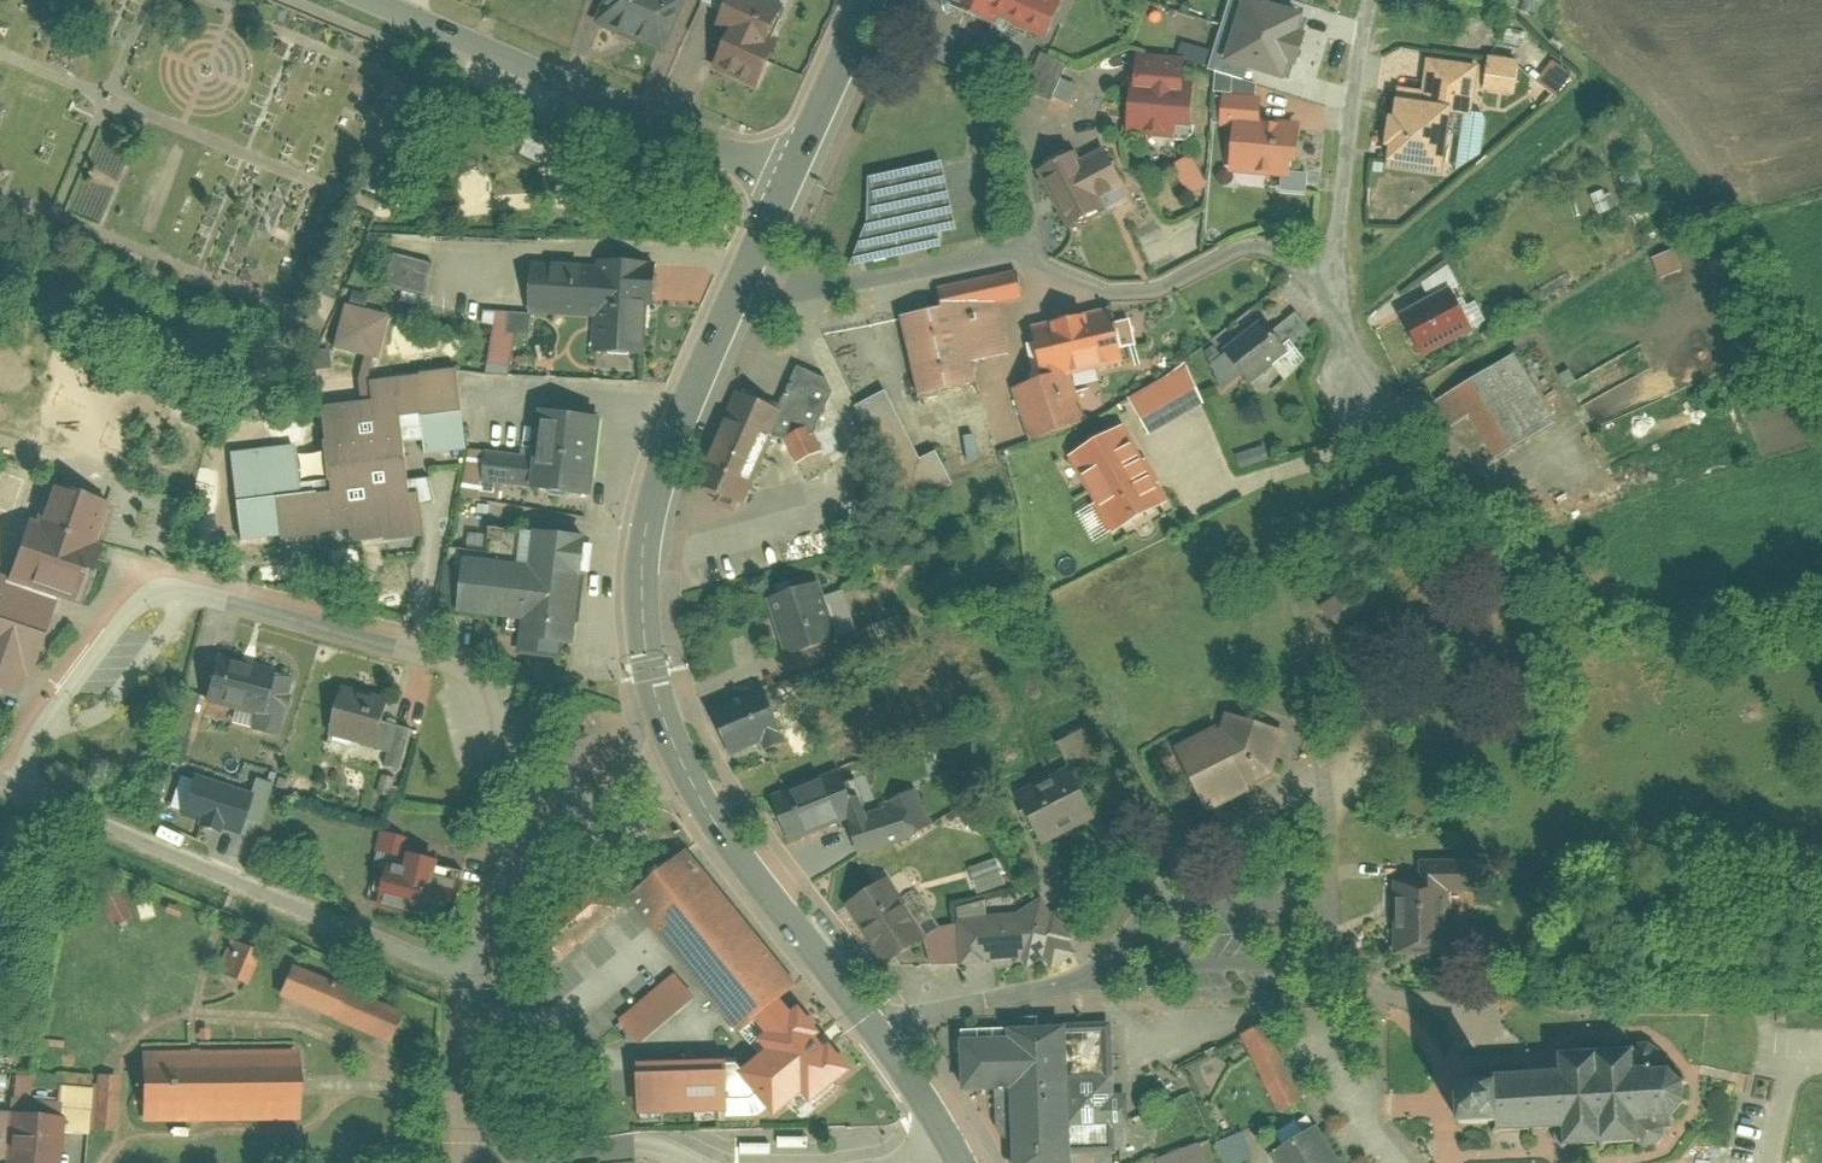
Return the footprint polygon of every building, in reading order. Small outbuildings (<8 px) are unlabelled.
[(601,19),(666,48),(687,0),(610,0),(601,19)] [(715,28),(722,31),(706,69),(763,93),(775,64),(785,39),(774,34),(787,3),(782,1),(782,0),(706,0),(705,0),(724,8),(715,28)] [(953,5),(989,18),(992,8),(1044,26),(1053,0),(955,0),(953,5)] [(1255,0),(1241,0),(1225,55),(1290,74),(1307,15),(1255,0)] [(1037,53),(1022,85),(1046,96),(1061,63),(1037,53)] [(1427,94),(1394,91),(1393,104),(1385,103),(1382,137),(1389,137),(1387,165),(1447,170),(1452,108),(1474,110),(1478,59),(1431,55),(1427,94)] [(1521,60),(1489,56),(1485,91),(1517,94),(1521,60)] [(1538,66),(1534,71),(1559,91),(1573,73),(1556,60),(1546,72),(1538,66)] [(1177,64),(1128,64),(1128,80),(1122,80),(1122,129),(1169,129),(1169,116),(1187,116),(1187,87),(1177,87),(1177,64)] [(1233,72),(1210,71),(1209,90),(1217,91),(1215,123),(1225,124),(1223,171),(1279,174),(1278,189),(1304,190),(1305,169),(1287,168),(1288,154),(1294,154),(1296,114),(1258,112),(1259,91),(1252,91),(1253,80),(1232,79),(1233,72)] [(1067,107),(1070,82),(1053,80),(1050,104),(1067,107)] [(510,150),(482,140),(476,155),(470,152),(459,180),(466,182),(464,189),(489,199),(491,192),(498,195),(509,166),(504,164),(510,150)] [(1068,147),(1030,166),(1064,231),(1103,211),(1095,194),(1117,182),(1101,150),(1077,163),(1068,147)] [(1186,152),(1170,162),(1188,193),(1204,183),(1186,152)] [(865,219),(846,263),(942,247),(940,234),(956,231),(940,154),(866,171),(865,219)] [(1676,248),(1656,253),(1661,272),(1682,267),(1676,248)] [(432,261),(391,251),(381,288),(422,298),(432,261)] [(660,265),(529,259),(527,310),(592,313),(590,350),(642,352),(644,302),(658,303),(660,265)] [(943,302),(900,310),(918,397),(980,385),(973,355),(1006,348),(995,297),(1020,292),(1015,267),(939,283),(943,302)] [(1454,284),(1400,313),(1421,353),(1475,324),(1454,284)] [(388,311),(341,301),(332,345),(378,355),(388,311)] [(1049,328),(1023,334),(1033,372),(1010,377),(1026,440),(1086,425),(1073,372),(1123,360),(1111,310),(1084,317),(1080,301),(1044,310),(1049,328)] [(526,312),(481,308),(480,324),(490,325),(487,363),(509,365),(513,331),(524,332),(526,312)] [(1265,309),(1197,358),(1220,389),(1244,372),(1248,378),(1292,346),(1265,309)] [(1520,349),(1436,397),(1453,425),(1475,412),(1498,451),(1559,416),(1520,349)] [(326,366),(325,350),(308,351),(309,368),(326,366)] [(1183,360),(1128,392),(1149,428),(1204,396),(1183,360)] [(795,364),(778,404),(784,407),(778,423),(775,432),(790,437),(796,462),(822,452),(812,429),(830,392),(825,376),(795,364)] [(349,543),(422,535),(417,490),(404,491),(399,441),(421,439),(422,454),(466,449),(458,365),(371,374),(373,395),(319,400),(327,480),(302,483),(297,438),(228,444),(238,539),(348,528),(349,543)] [(918,453),(883,385),(853,401),(906,504),(952,481),(934,445),(918,453)] [(778,404),(741,390),(706,483),(750,499),(775,432),(778,423),(784,407),(778,404)] [(606,406),(543,400),(537,453),(475,447),(471,486),(597,498),(606,406)] [(1121,419),(1065,448),(1107,529),(1164,500),(1121,419)] [(58,487),(43,532),(29,527),(12,580),(0,576),(0,692),(14,697),(22,673),(32,676),(59,594),(81,601),(113,505),(58,487)] [(573,656),(586,528),(525,522),(522,551),(466,546),(459,608),(526,615),(522,651),(573,656)] [(817,579),(763,596),(783,658),(858,635),(844,588),(822,595),(817,579)] [(1349,582),(1322,604),(1342,628),(1368,606),(1349,582)] [(297,673),(217,651),(205,697),(255,710),(249,732),(279,740),(297,673)] [(392,698),(343,686),(331,734),(387,747),(382,768),(401,773),(414,720),(388,713),(392,698)] [(762,689),(710,707),(727,756),(779,738),(762,689)] [(1220,722),(1165,743),(1197,814),(1251,794),(1245,782),(1271,770),(1284,728),(1221,710),(1220,722)] [(1087,724),(1058,737),(1068,758),(1096,745),(1087,724)] [(1069,761),(1010,791),(1037,843),(1071,826),(1097,813),(1069,761)] [(851,769),(770,798),(786,841),(844,820),(858,858),(931,831),(915,787),(865,806),(851,769)] [(250,792),(191,773),(176,819),(236,838),(241,823),(258,829),(272,786),(254,780),(250,792)] [(408,832),(384,826),(366,904),(452,923),(461,881),(434,875),(440,851),(405,843),(408,832)] [(682,843),(622,891),(735,1032),(754,1015),(781,994),(795,984),(682,843)] [(995,860),(969,869),(977,892),(1003,883),(995,860)] [(1424,877),(1391,876),(1390,953),(1450,954),(1451,892),(1468,892),(1468,862),(1424,861),(1424,877)] [(593,875),(524,929),(553,966),(622,912),(593,875)] [(885,875),(844,901),(878,957),(920,931),(885,875)] [(116,885),(94,896),(109,928),(132,917),(116,885)] [(1016,913),(955,918),(959,965),(1041,958),(1050,967),(1074,952),(1067,941),(1073,937),(1054,906),(1048,910),(1040,898),(1016,913)] [(265,952),(235,940),(223,971),(253,983),(265,952)] [(407,1010),(296,968),(286,994),(397,1036),(407,1010)] [(670,973),(617,1015),(641,1046),(694,1004),(670,973)] [(762,1038),(733,1061),(770,1109),(796,1089),(803,1097),(848,1063),(797,998),(789,1005),(781,994),(754,1015),(761,1024),(755,1029),(762,1038)] [(1259,1026),(1237,1037),(1275,1112),(1298,1101),(1259,1026)] [(1025,1162),(1082,1162),(1081,1148),(1115,1147),(1115,1125),(1131,1125),(1129,1091),(1115,1092),(1112,1027),(1008,1032),(1008,1028),(967,1030),(970,1088),(999,1086),(1000,1112),(1001,1117),(1004,1121),(1007,1124),(1012,1126),(1017,1126),(1024,1125),(1024,1139),(1025,1162)] [(1179,1067),(1192,1092),(1238,1068),(1226,1044),(1179,1067)] [(1557,1071),(1493,1075),(1494,1082),(1455,1085),(1456,1102),(1457,1122),(1494,1121),(1495,1131),(1563,1129),(1565,1145),(1634,1140),(1643,1144),(1656,1143),(1662,1137),(1662,1122),(1676,1118),(1683,1112),(1686,1100),(1685,1082),(1679,1071),(1669,1067),(1657,1066),(1656,1054),(1647,1045),(1634,1045),(1626,1051),(1557,1055),(1557,1071)] [(298,1051),(145,1051),(145,1113),(298,1114),(298,1051)] [(721,1054),(633,1055),(633,1105),(722,1105),(722,1057),(721,1054)] [(730,1057),(722,1057),(722,1105),(722,1119),(758,1118),(770,1109),(733,1061),(730,1057)] [(0,1109),(0,1162),(62,1162),(64,1111),(0,1109)] [(1264,1150),(1272,1162),(1341,1162),(1314,1119),(1264,1150)] [(1212,1142),(1222,1162),(1239,1162),(1252,1157),(1240,1129),(1217,1140),(1212,1142)] [(1161,1160),(1161,1162),(1205,1162),(1199,1147),(1161,1160)]
